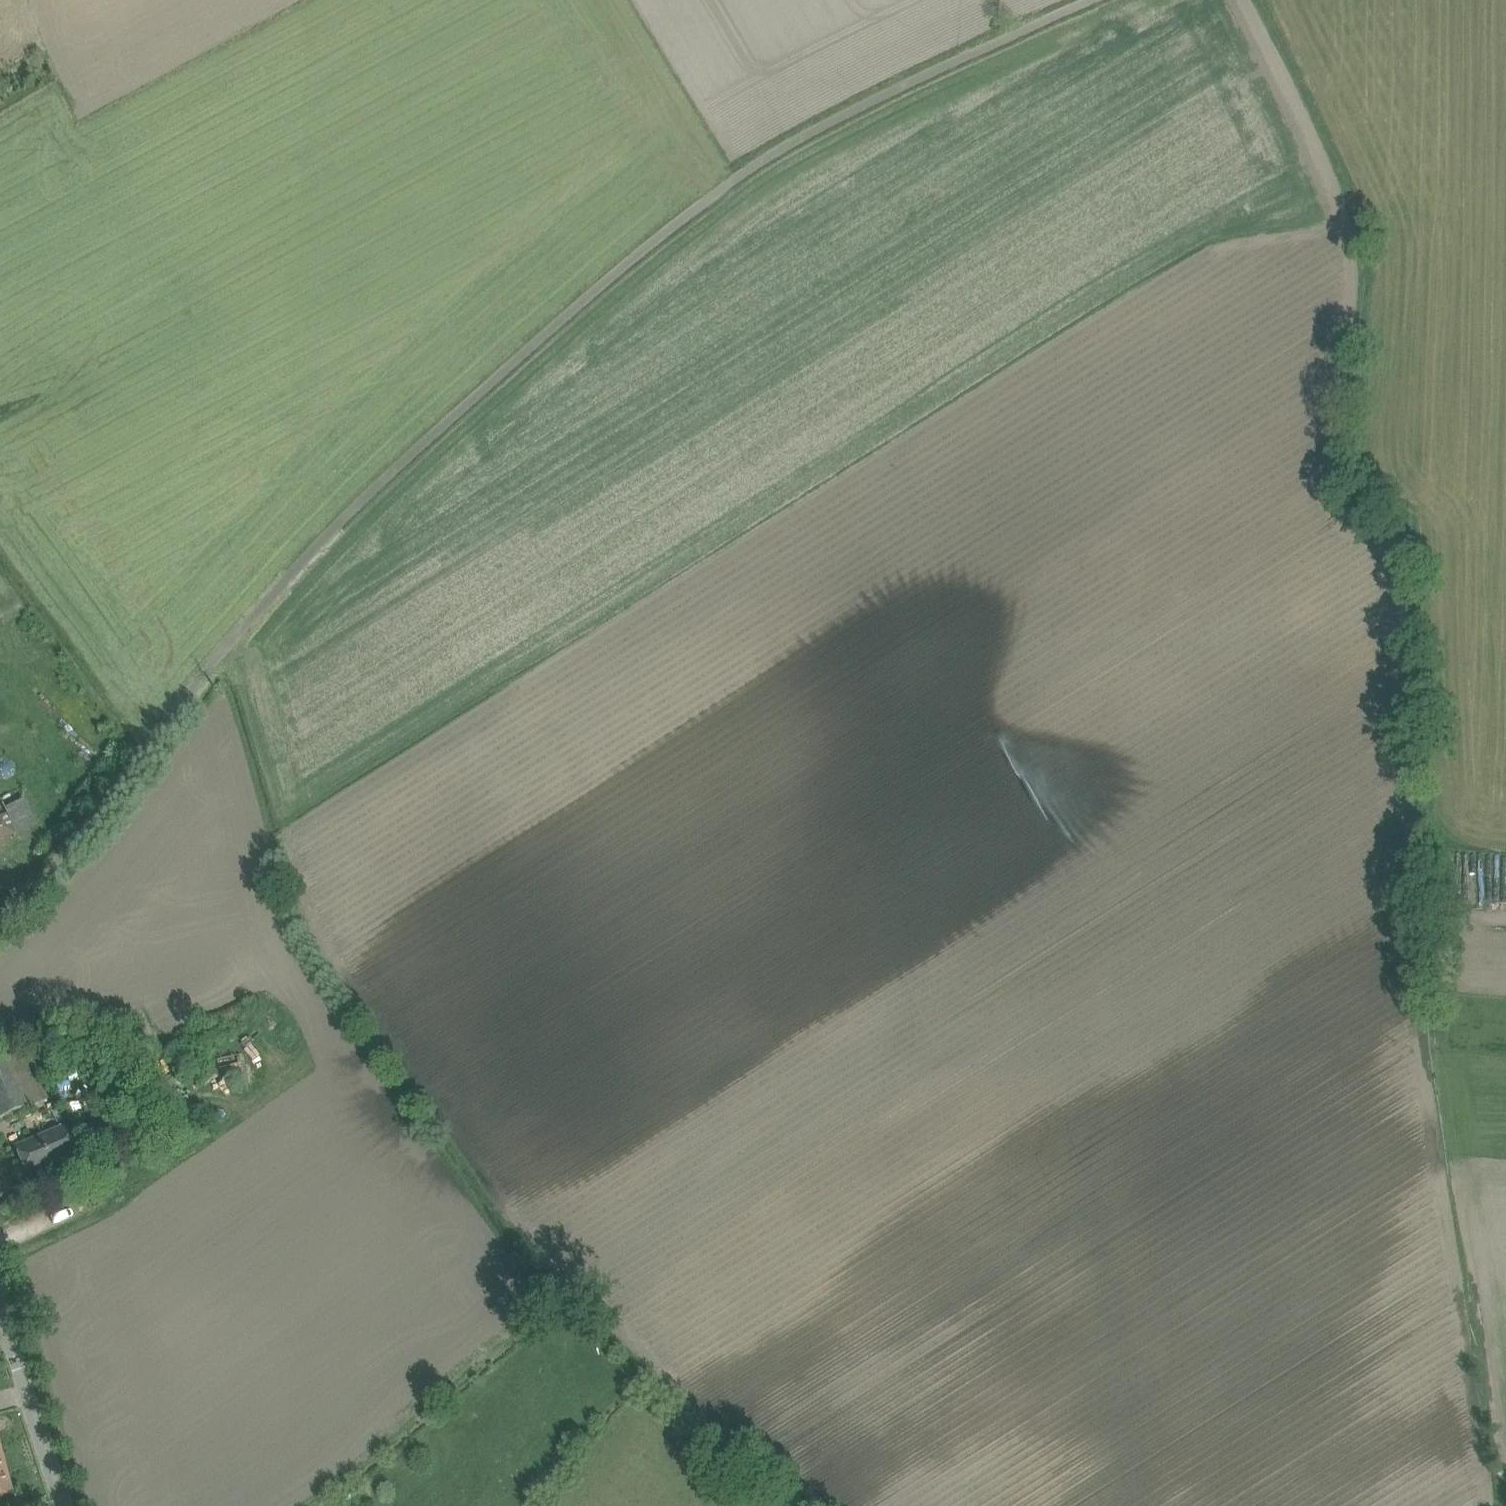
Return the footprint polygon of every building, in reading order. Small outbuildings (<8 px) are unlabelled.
[(5,810),(0,812),(0,841),(35,825),(22,796),(3,805),(5,810)] [(47,1099),(27,1051),(0,1062),(0,1119),(47,1099)] [(14,1148),(27,1176),(77,1155),(65,1126),(14,1148)] [(12,1493),(0,1449),(0,1497),(12,1493)]
